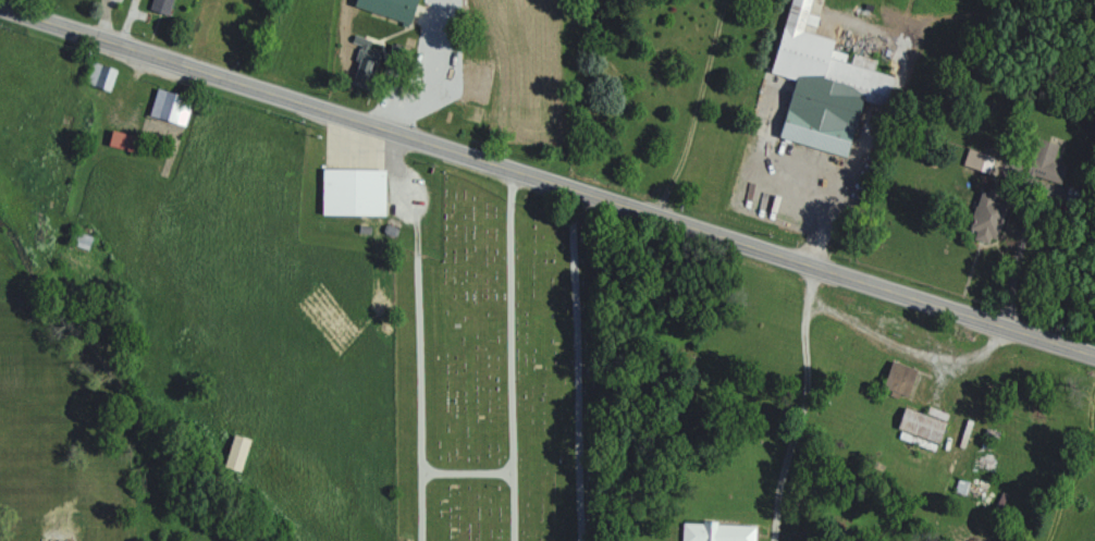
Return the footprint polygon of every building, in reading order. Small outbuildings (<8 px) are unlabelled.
[(171,0),(150,0),(149,11),(168,14),(171,0)] [(406,22),(412,0),(351,0),(350,5),(406,22)] [(860,90),(889,97),(894,76),(874,71),(877,59),(852,53),(850,62),(844,61),(846,53),(832,49),(835,39),(801,30),(803,23),(814,25),(817,15),(808,13),(811,0),(786,0),(768,72),(790,77),(775,137),(843,154),(860,90)] [(83,82),(106,90),(114,69),(91,60),(83,82)] [(190,99),(154,88),(146,114),(182,125),(190,99)] [(104,145),(133,150),(136,134),(107,129),(104,145)] [(1058,144),(1035,137),(1024,172),(1058,182),(1064,164),(1053,160),(1058,144)] [(988,171),(991,154),(966,149),(962,166),(988,171)] [(325,167),(389,167),(389,213),(325,213),(325,167)] [(971,235),(991,242),(1006,200),(978,190),(965,227),(972,230),(971,235)] [(908,395),(915,368),(888,360),(880,387),(908,395)] [(948,414),(927,406),(924,414),(946,422),(948,414)] [(893,436),(934,451),(944,422),(903,407),(893,436)] [(246,438),(230,433),(220,465),(236,471),(246,438)] [(985,501),(988,487),(957,479),(954,493),(985,501)] [(680,540),(753,540),(753,524),(681,522),(680,540)]
